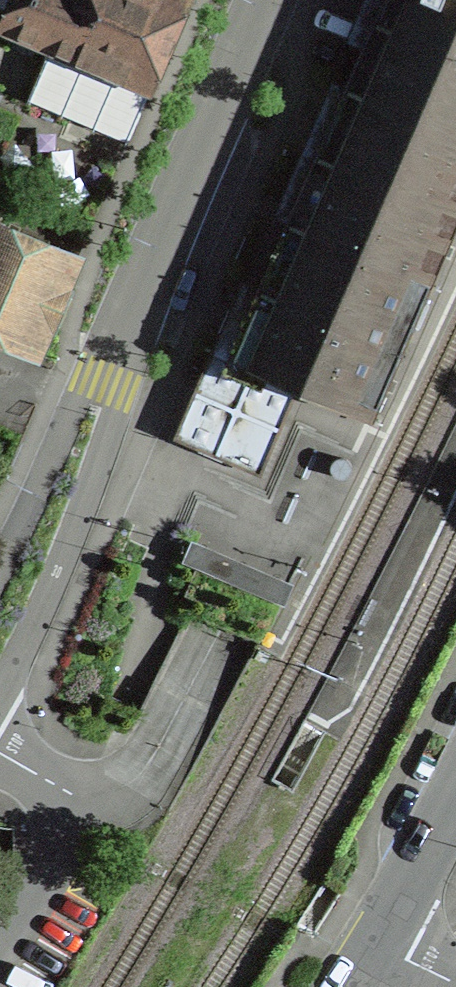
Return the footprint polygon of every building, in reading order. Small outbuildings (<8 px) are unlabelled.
[(150,91),(189,0),(0,0),(0,4),(8,7),(0,25),(0,26),(50,47),(50,48),(150,91)] [(297,389),(372,421),(455,224),(455,0),(381,0),(307,172),(298,192),(292,207),(257,287),(247,311),(227,359),(262,374),(297,389)] [(36,354),(56,307),(76,260),(0,227),(0,339),(36,354)] [(190,444),(211,397),(280,427),(297,389),(262,374),(227,359),(247,311),(257,287),(241,280),(173,437),(190,444)] [(280,427),(211,397),(190,444),(260,474),(280,427)] [(289,582),(191,541),(182,562),(279,604),(289,582)]
